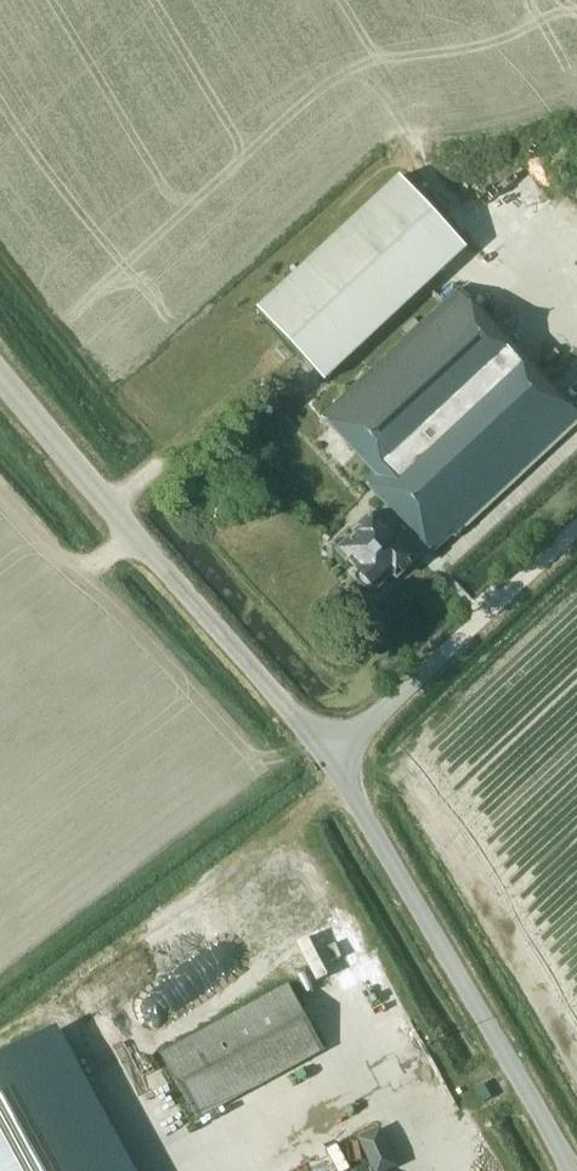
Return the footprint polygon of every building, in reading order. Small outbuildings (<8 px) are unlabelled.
[(258,309),(325,381),(466,249),(400,177),(258,309)] [(461,288),(323,416),(374,471),(364,480),(390,508),(379,518),(375,515),(356,533),(358,536),(350,543),(346,543),(340,548),(340,553),(345,559),(350,559),(359,569),(359,570),(360,571),(356,577),(356,579),(359,586),(361,587),(367,591),(369,591),(375,588),(377,589),(394,574),(398,578),(428,549),(432,554),(454,535),(456,537),(576,425),(576,414),(461,288)] [(325,1049),(290,985),(161,1055),(196,1120),(325,1049)] [(0,1058),(0,1170),(104,1170),(72,1112),(33,1040),(0,1058)] [(380,1130),(360,1139),(375,1170),(386,1170),(396,1166),(380,1130)]
